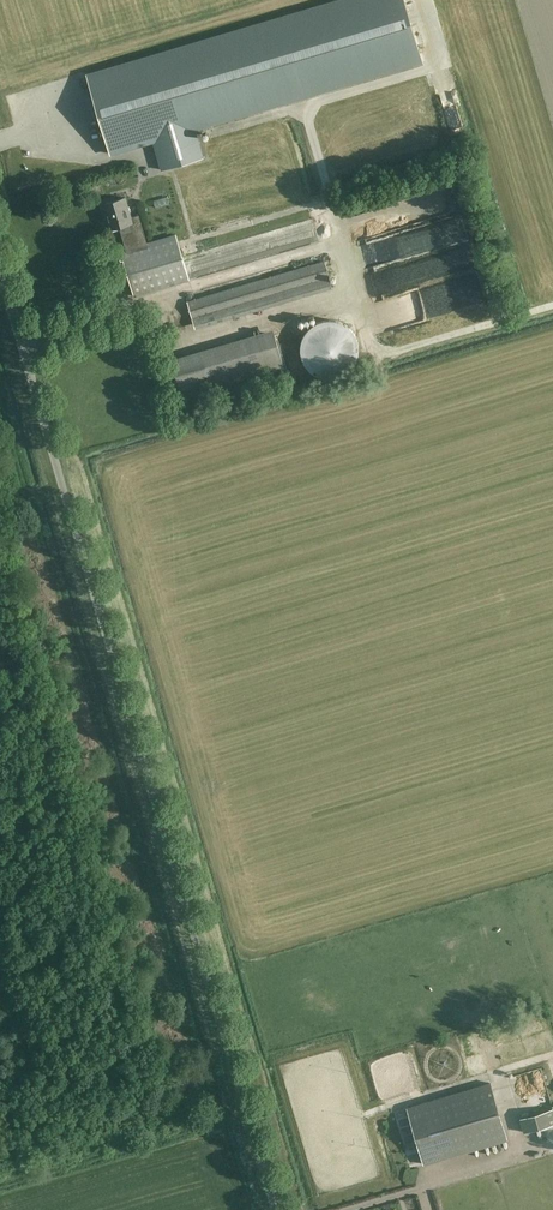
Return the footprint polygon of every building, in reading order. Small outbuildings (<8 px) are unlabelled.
[(195,160),(203,157),(195,128),(422,61),(404,0),(340,0),(87,75),(110,153),(153,141),(161,170),(169,167),(168,162),(194,155),(195,160)] [(341,158),(332,162),(338,174),(346,170),(341,158)] [(415,195),(349,213),(356,237),(372,242),(360,246),(360,247),(374,252),(376,257),(374,263),(367,265),(366,266),(382,262),(410,254),(413,245),(416,246),(427,243),(433,245),(437,233),(416,225),(438,219),(441,209),(446,207),(448,203),(444,192),(425,198),(415,195)] [(125,197),(102,204),(102,205),(104,204),(109,220),(107,220),(110,230),(119,227),(121,231),(126,230),(129,241),(124,242),(126,249),(147,243),(139,215),(131,217),(128,207),(126,208),(123,199),(125,198),(125,197)] [(126,249),(120,251),(134,296),(189,280),(187,273),(182,257),(178,243),(176,235),(152,242),(147,243),(126,249)] [(450,257),(455,269),(469,264),(464,252),(450,257)] [(194,325),(331,284),(324,261),(187,302),(194,325)] [(305,333),(304,335),(303,337),(302,340),(301,342),(301,344),(301,347),(300,349),(301,351),(301,354),(301,356),(302,358),(303,361),(304,363),(305,365),(306,367),(308,369),(309,371),(311,372),(313,374),(315,375),(317,376),(319,377),(321,378),(324,379),(326,379),(328,380),(331,380),(333,380),(335,379),(338,379),(340,378),(342,377),(345,376),(347,375),(349,374),(351,372),(352,371),(354,369),(355,367),(357,365),(358,363),(359,361),(360,359),(360,356),(361,354),(361,352),(361,349),(361,347),(361,344),(360,342),(360,340),(359,338),(358,335),(357,333),(355,331),(354,330),(352,328),(350,326),(349,325),(347,323),(345,322),(342,321),(340,320),(338,320),(336,319),(333,319),(331,319),(329,319),(326,319),(324,320),(322,320),(319,321),(317,322),(315,323),(313,325),(311,326),(310,328),(308,329),(306,331),(305,333)] [(182,398),(284,368),(275,334),(172,364),(182,398)] [(407,1108),(424,1164),(507,1139),(491,1083),(407,1108)] [(521,1140),(546,1131),(543,1123),(518,1132),(521,1140)]
